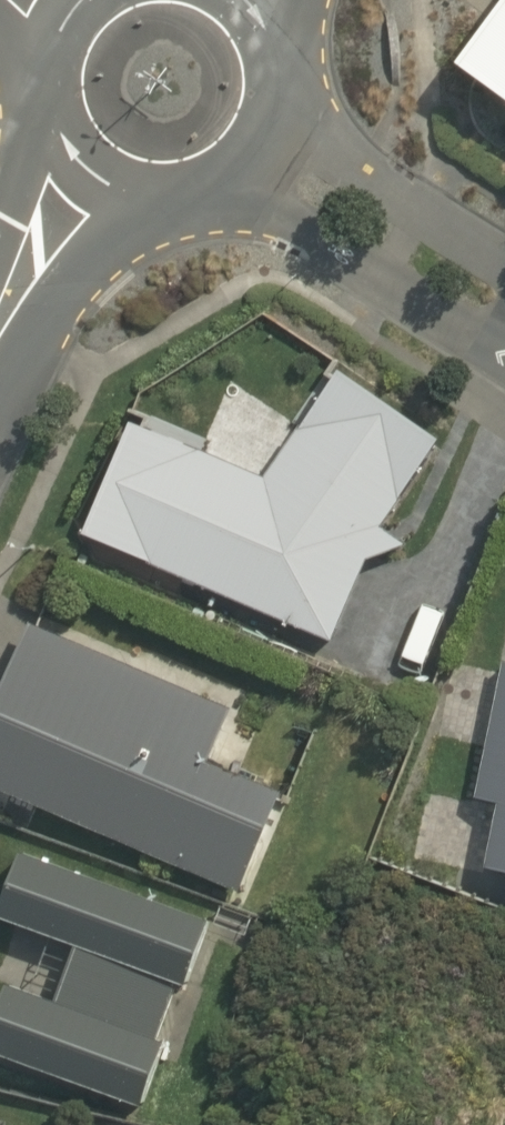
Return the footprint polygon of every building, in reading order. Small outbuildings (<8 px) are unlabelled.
[(465,61),(504,91),(504,8),(465,61)] [(153,560),(337,638),(372,556),(411,541),(386,523),(447,435),(347,364),(269,473),(137,416),(89,529),(154,557),(153,560)] [(0,682),(0,788),(238,888),(283,788),(207,756),(233,704),(27,621),(0,682)] [(503,660),(477,796),(497,800),(484,863),(504,868),(504,660),(503,660)] [(5,980),(0,993),(0,1051),(141,1103),(164,1037),(158,1036),(176,980),(184,982),(207,920),(18,847),(0,899),(0,913),(76,941),(55,998),(5,980)]
